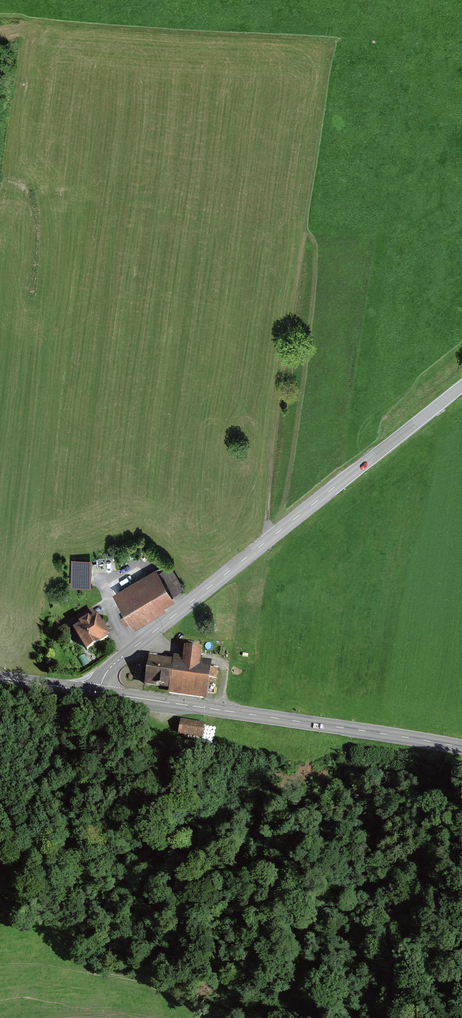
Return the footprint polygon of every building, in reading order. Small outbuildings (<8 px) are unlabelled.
[(91,589),(92,561),(71,560),(70,589),(91,589)] [(133,630),(166,611),(164,608),(175,601),(172,597),(184,590),(169,566),(158,572),(156,569),(112,595),(133,630)] [(86,651),(110,637),(97,614),(89,619),(88,617),(78,622),(79,625),(73,629),(86,651)] [(145,684),(204,694),(210,657),(201,655),(203,645),(184,641),(182,651),(170,649),(169,657),(150,654),(145,684)] [(211,676),(209,685),(216,687),(218,677),(211,676)] [(202,725),(182,722),(180,734),(200,738),(202,725)]
